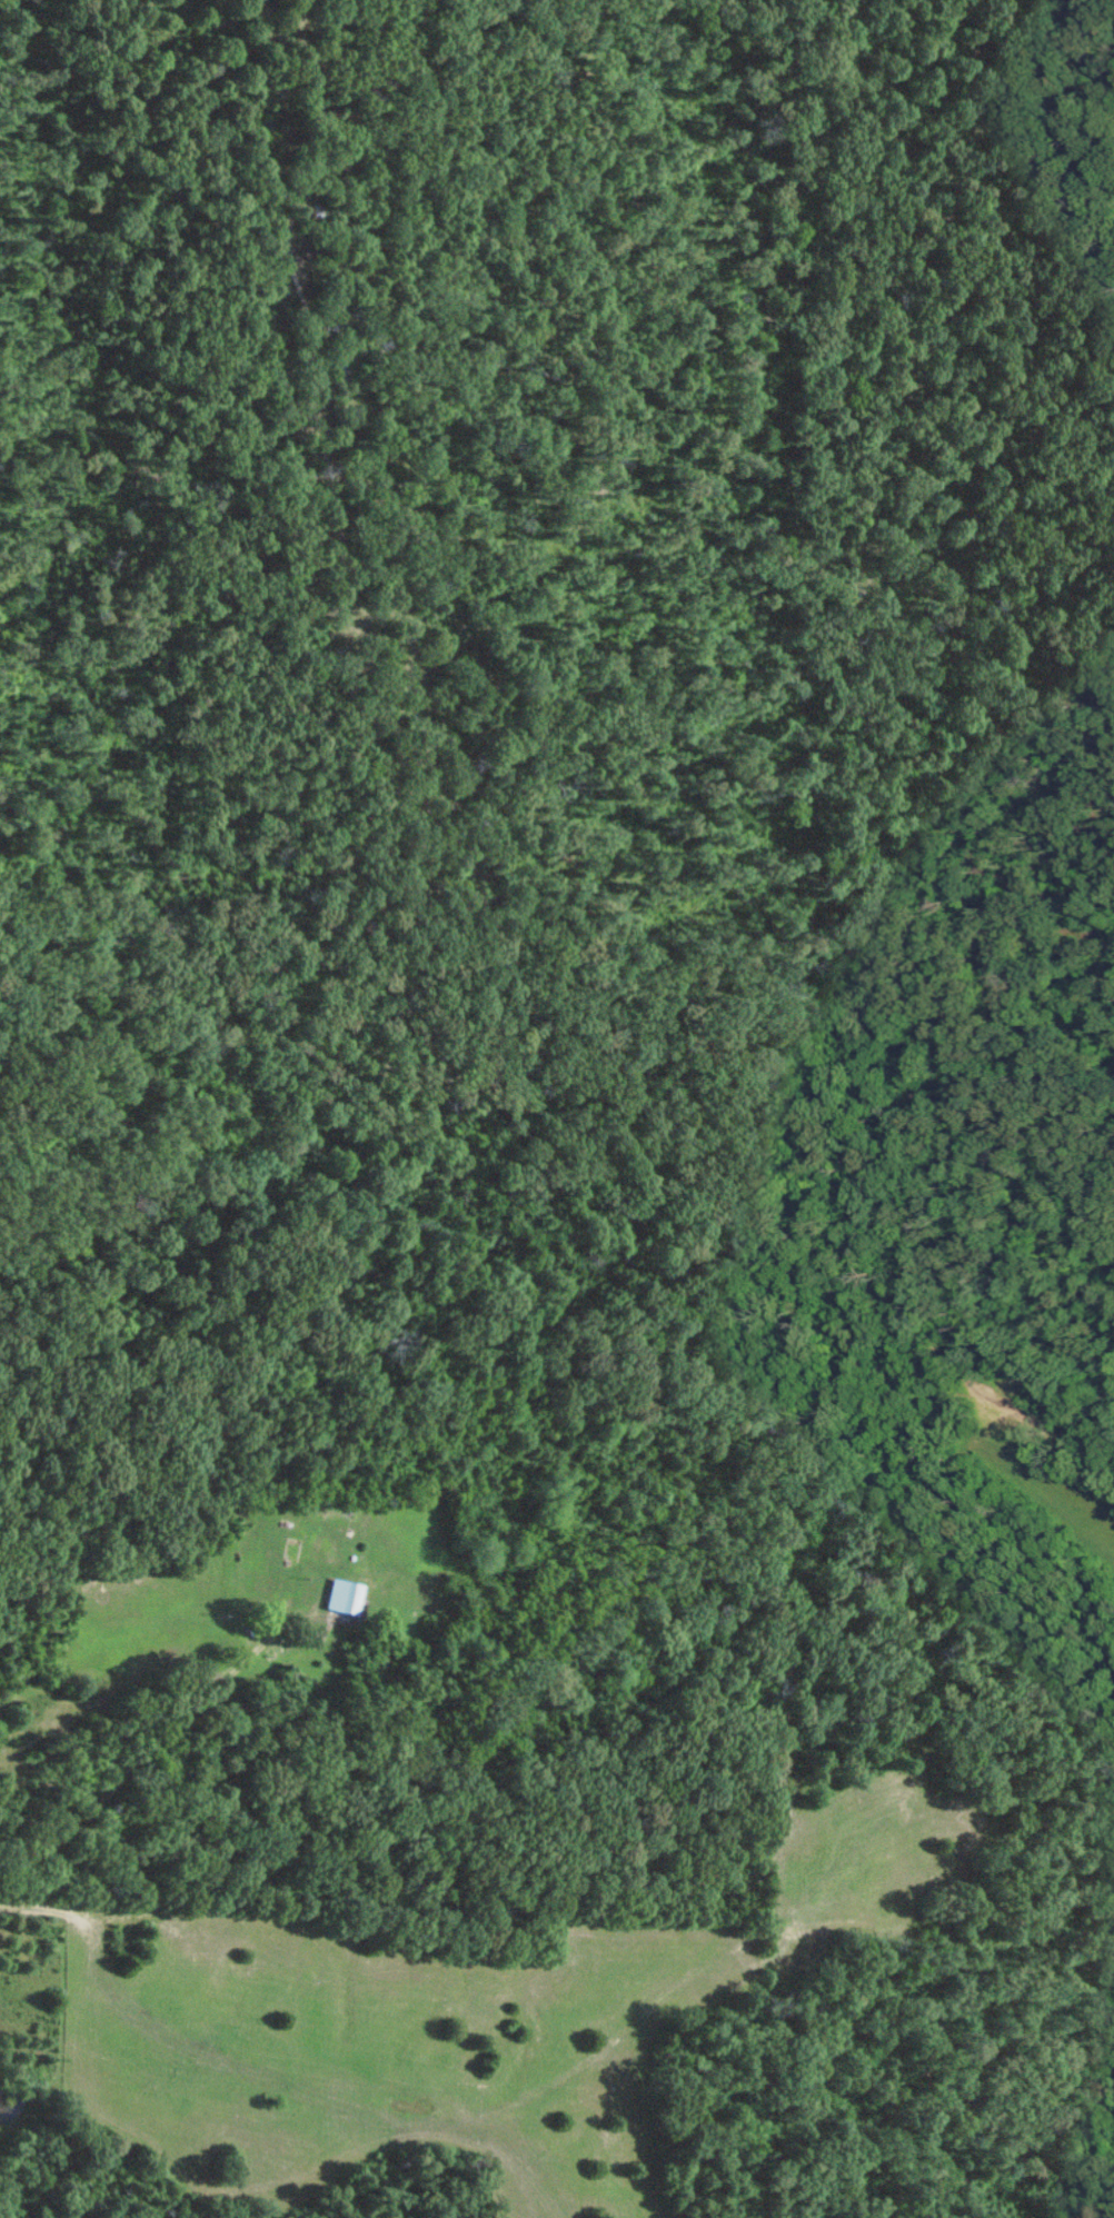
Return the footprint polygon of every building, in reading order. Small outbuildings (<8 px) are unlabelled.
[(364,1584),(332,1577),(326,1608),(357,1614),(364,1584)]
